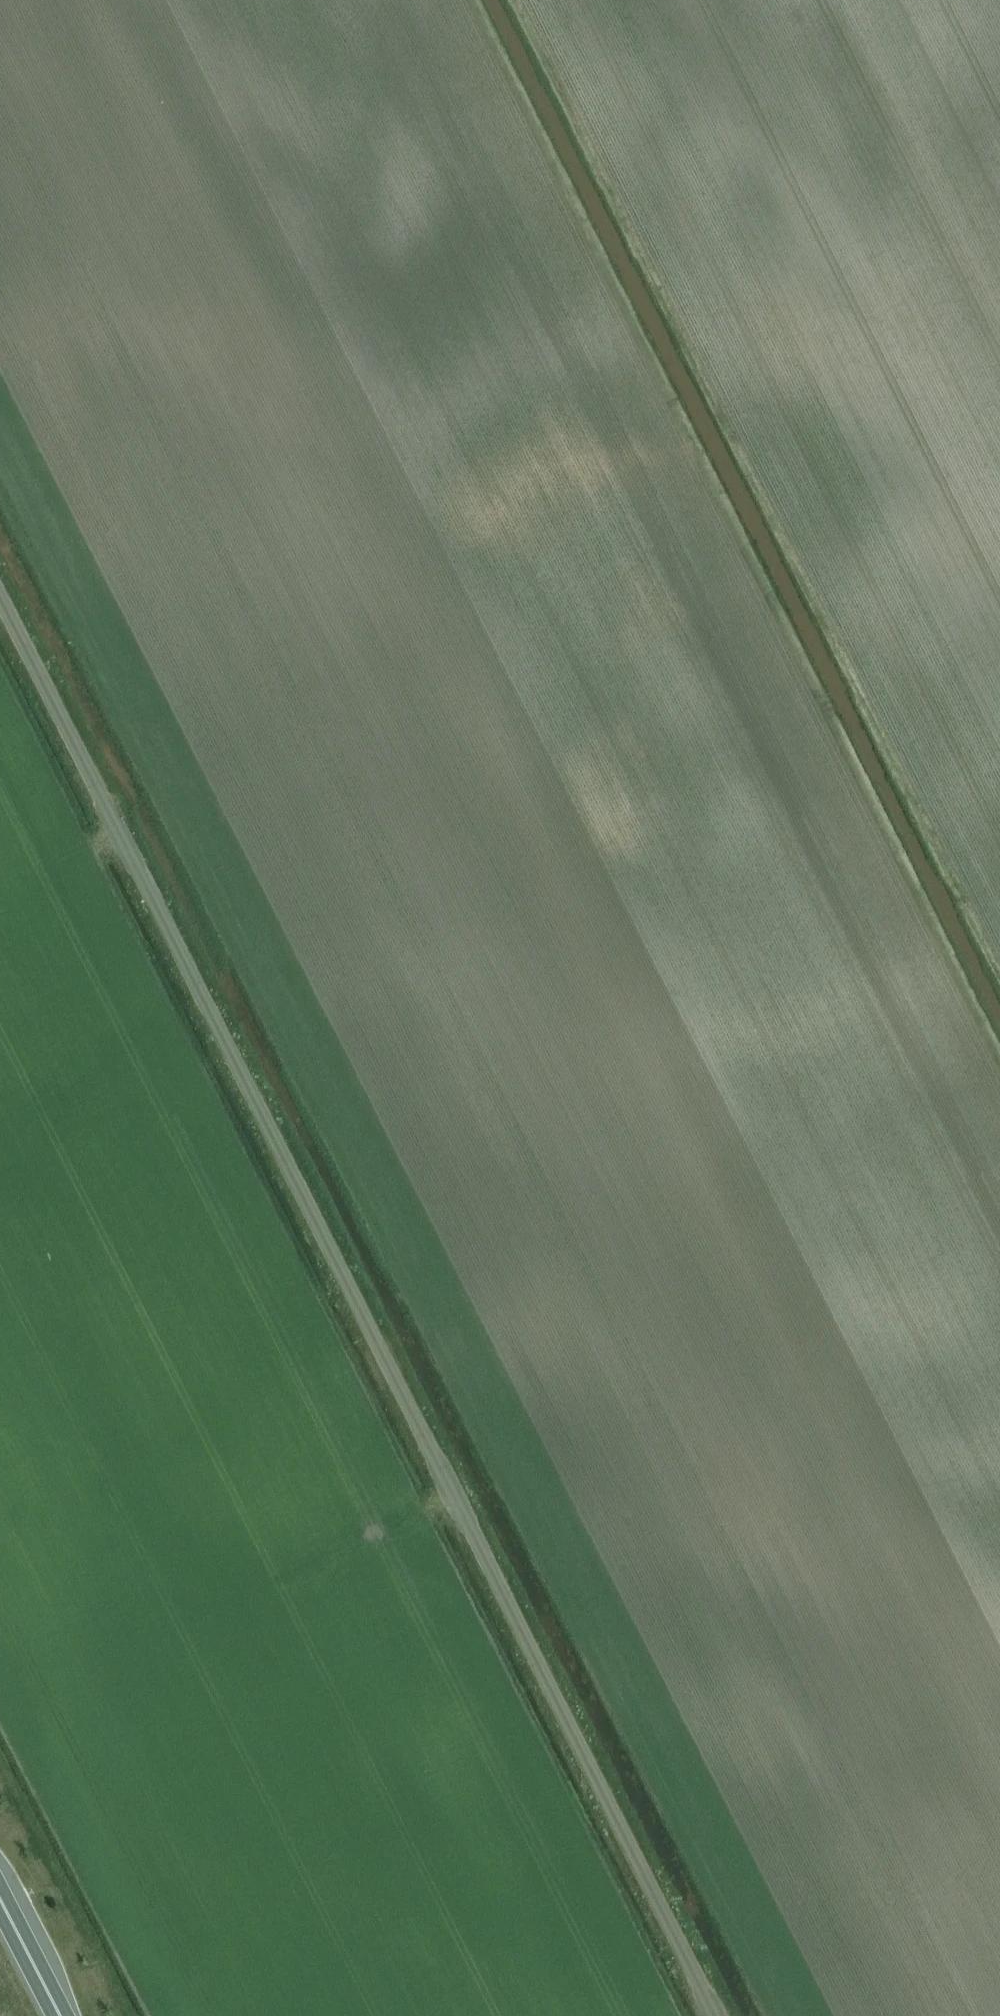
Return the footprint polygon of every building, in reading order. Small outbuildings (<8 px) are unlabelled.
[(41,1925),(33,1930),(44,1949),(52,1945),(41,1925)]
